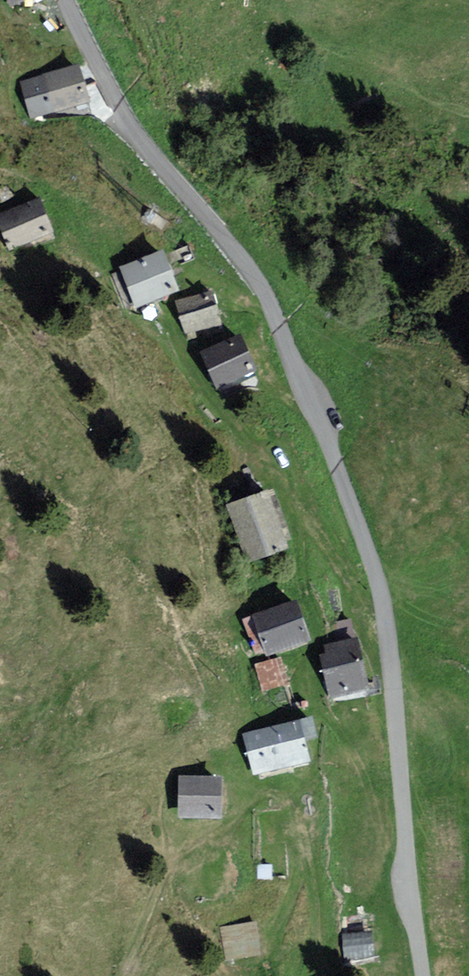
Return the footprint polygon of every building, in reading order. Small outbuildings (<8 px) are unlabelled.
[(70,70),(20,85),(31,120),(81,105),(70,70)] [(6,250),(47,233),(35,203),(0,217),(0,236),(6,250)] [(154,252),(116,269),(133,305),(170,288),(154,252)] [(207,291),(176,302),(186,331),(217,320),(207,291)] [(234,336),(198,354),(215,389),(251,371),(234,336)] [(226,506),(245,562),(281,550),(261,494),(226,506)] [(289,604),(249,619),(263,655),(302,640),(289,604)] [(350,645),(318,654),(330,697),(362,689),(350,645)] [(291,723),(239,737),(250,776),(301,762),(291,723)] [(210,776),(173,778),(175,819),(212,817),(210,776)] [(216,930),(221,962),(254,957),(249,925),(216,930)]
